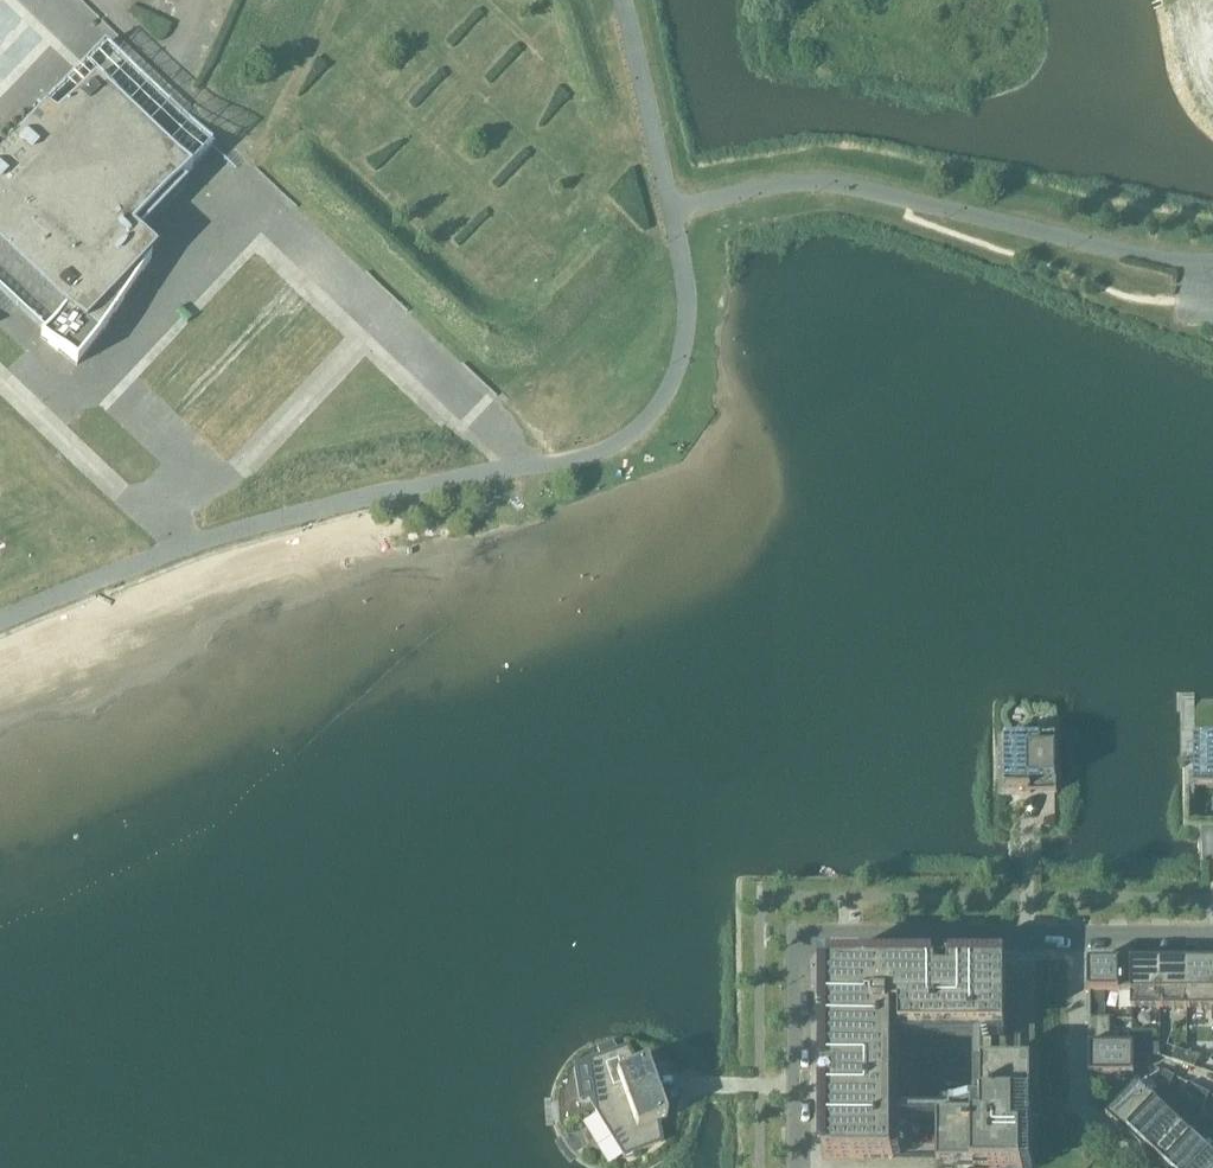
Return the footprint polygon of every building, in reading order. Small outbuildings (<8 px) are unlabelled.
[(41,337),(77,366),(98,340),(151,259),(158,252),(139,234),(188,183),(182,178),(193,167),(96,75),(57,116),(46,105),(0,153),(0,243),(68,305),(41,337)] [(1057,794),(1057,739),(1005,739),(1005,789),(1029,789),(1029,794),(1057,794)] [(1195,739),(1195,789),(1212,789),(1212,739),(1195,739)] [(873,964),(873,984),(825,984),(825,1158),(894,1158),(894,1123),(940,1123),(940,1167),(1024,1167),(1024,1139),(1034,1139),(1033,1086),(1034,1067),(1007,1068),(984,1067),(984,1033),(1007,1033),(1007,964),(873,964)] [(1212,1024),(1212,964),(1186,965),(1186,1010),(1212,1010),(1212,1024)] [(1132,1010),(1133,1010),(1133,965),(1090,965),(1089,995),(1131,995),(1132,1010)] [(1133,1010),(1158,1010),(1158,965),(1133,965),(1133,1010)] [(1158,1010),(1186,1010),(1186,965),(1158,965),(1158,1010)] [(1089,1006),(1089,1019),(1105,1019),(1105,1006),(1089,1006)] [(1105,1019),(1089,1019),(1089,1075),(1134,1075),(1134,1058),(1134,1045),(1111,1046),(1111,1019),(1105,1019)] [(590,1063),(597,1114),(656,1092),(646,1064),(637,1067),(627,1049),(623,1051),(617,1041),(605,1045),(609,1056),(590,1063)] [(1147,1046),(1134,1045),(1134,1058),(1147,1058),(1147,1046)] [(1172,1061),(1183,1065),(1188,1054),(1176,1050),(1172,1061)] [(1188,1054),(1183,1065),(1195,1069),(1199,1058),(1188,1054)] [(1175,1078),(1164,1072),(1159,1083),(1169,1089),(1175,1078)] [(1119,1126),(1127,1133),(1157,1101),(1138,1083),(1107,1117),(1118,1127),(1119,1126)] [(1183,1095),(1194,1101),(1199,1090),(1188,1085),(1183,1095)] [(1199,1090),(1194,1101),(1205,1106),(1210,1095),(1199,1090)] [(656,1092),(597,1114),(624,1157),(661,1143),(658,1123),(666,1120),(656,1092)] [(1127,1133),(1146,1151),(1176,1118),(1157,1101),(1127,1133)] [(1164,1167),(1165,1167),(1195,1136),(1176,1118),(1146,1151),(1164,1167)] [(1212,1155),(1212,1153),(1195,1136),(1165,1167),(1200,1167),(1212,1155)] [(1200,1167),(1212,1167),(1212,1155),(1200,1167)]
